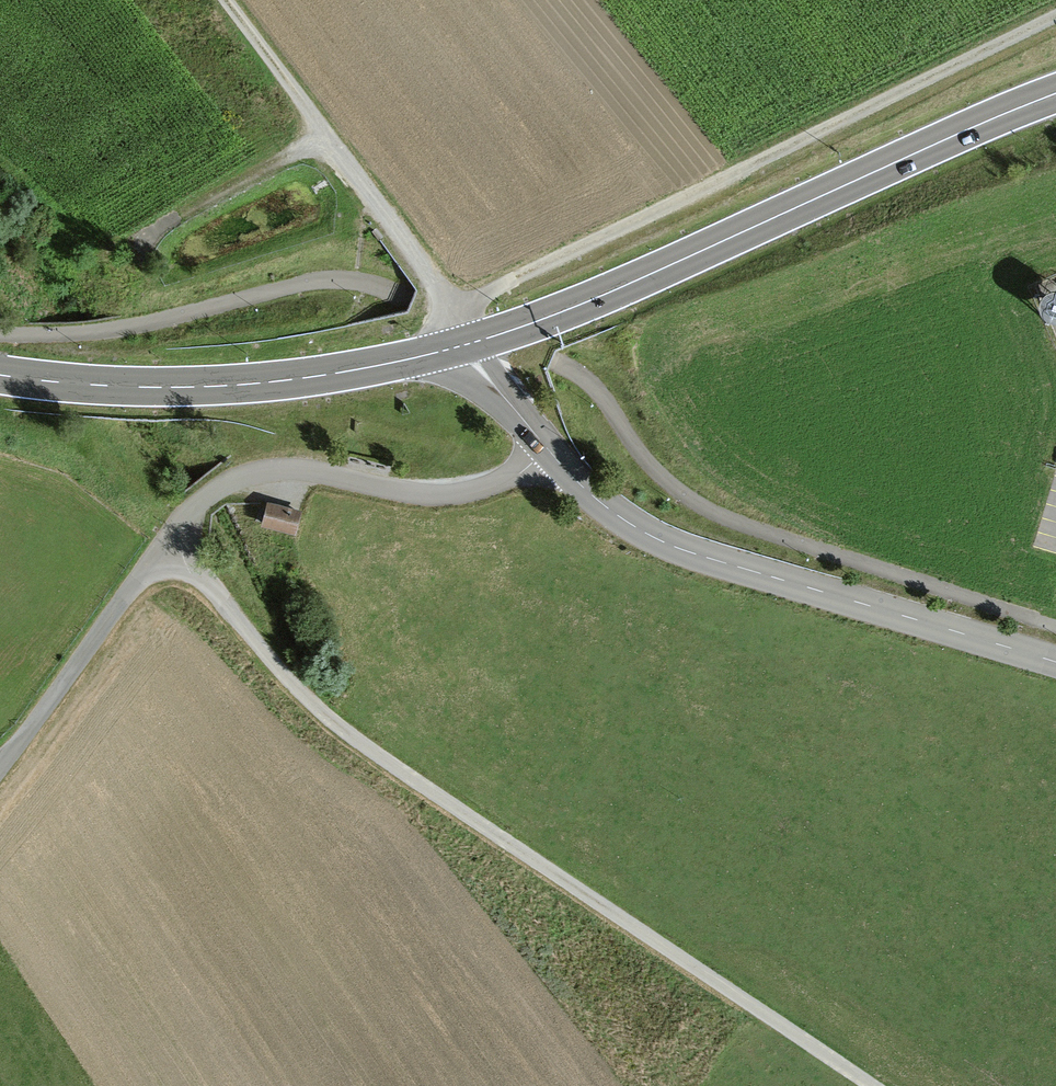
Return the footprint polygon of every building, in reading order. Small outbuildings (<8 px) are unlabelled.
[(266,497),(259,520),(294,530),(301,507),(266,497)]
